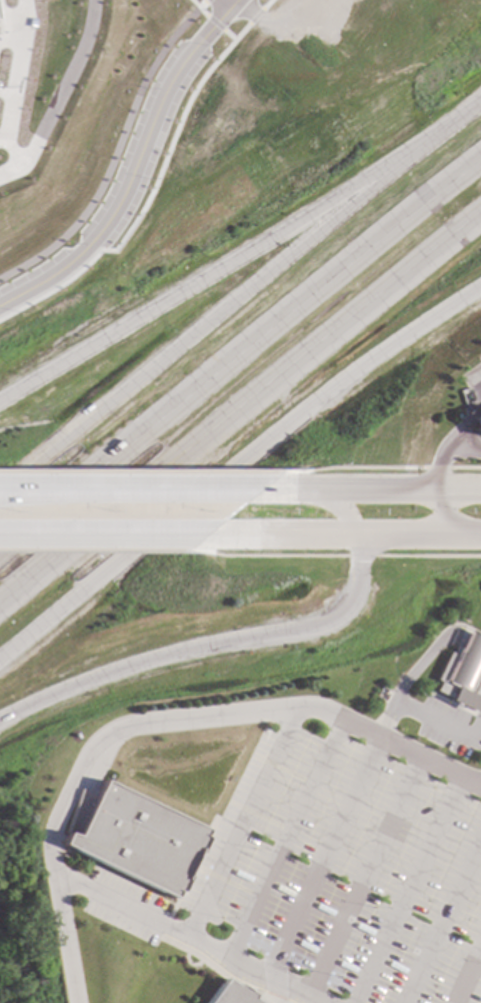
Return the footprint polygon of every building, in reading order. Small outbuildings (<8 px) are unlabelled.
[(470,416),(480,437),(480,411),(470,416)] [(466,631),(480,638),(480,661),(480,684),(479,688),(468,705),(462,701),(460,704),(432,691),(436,681),(432,680),(445,652),(449,653),(452,646),(458,649),(466,631)] [(203,829),(201,834),(203,837),(195,853),(192,854),(183,873),(184,875),(177,892),(175,891),(172,898),(57,843),(63,832),(73,835),(100,779),(203,829)] [(248,998),(255,1002),(204,1002),(222,978),(232,985),(233,983),(249,995),(248,998)]
